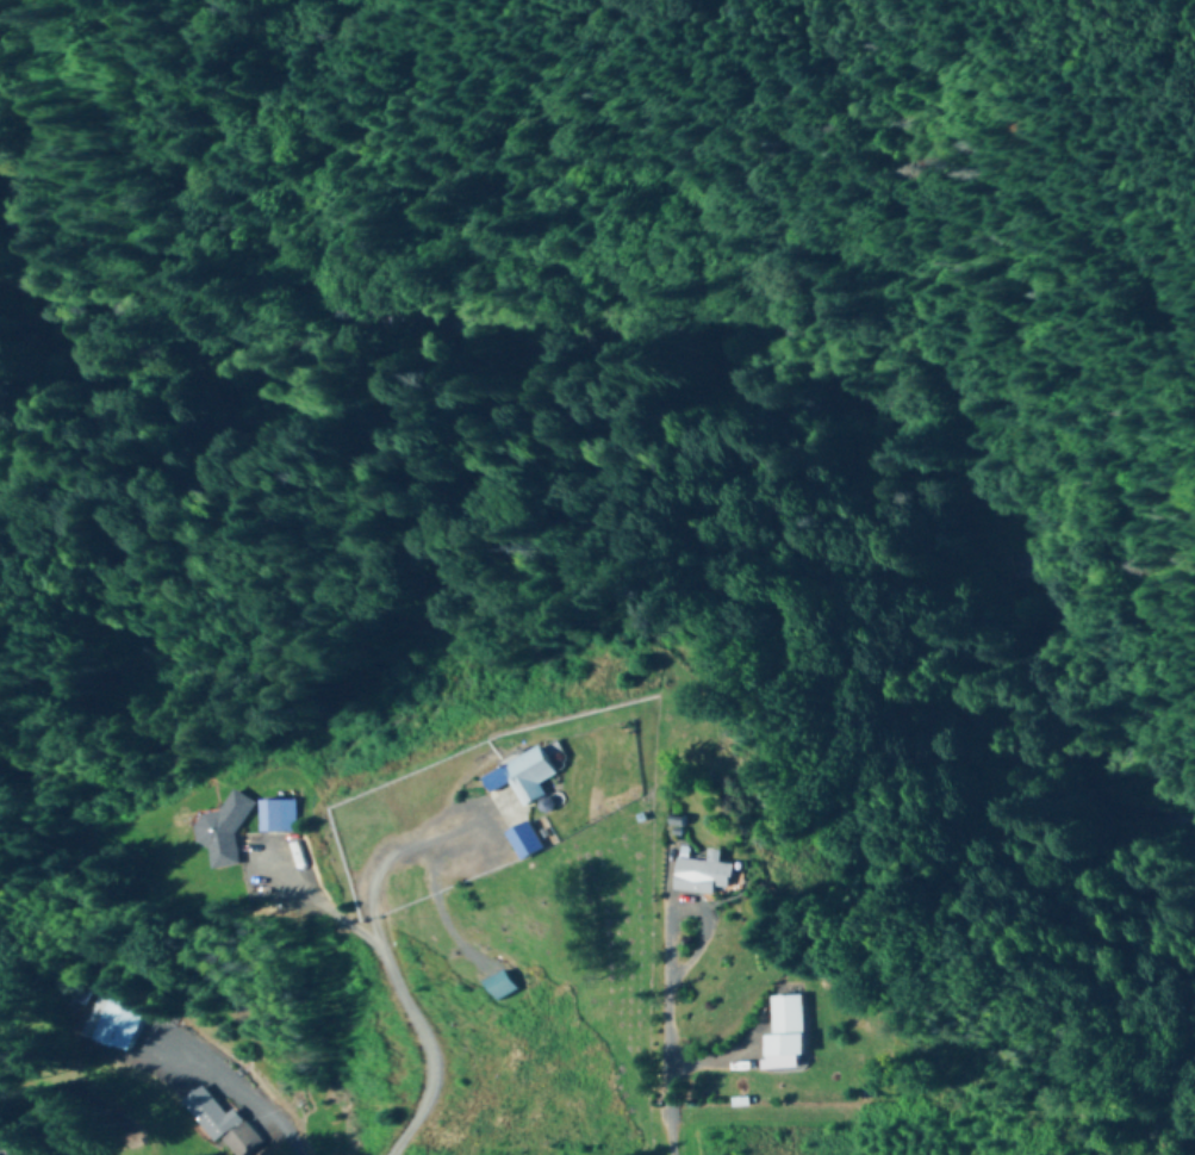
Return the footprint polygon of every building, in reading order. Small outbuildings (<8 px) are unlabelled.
[(449,780),(459,798),(480,786),(493,810),(513,799),(506,788),(522,779),(505,749),(449,780)] [(192,873),(224,865),(205,796),(193,799),(196,812),(167,820),(174,847),(184,844),(192,873)] [(640,895),(681,899),(682,893),(694,894),(697,869),(682,868),(683,855),(670,854),(669,865),(643,862),(640,895)] [(82,1041),(136,1053),(146,1009),(92,997),(82,1041)] [(785,1059),(781,998),(750,1000),(753,1038),(748,1039),(750,1061),(785,1059)]
